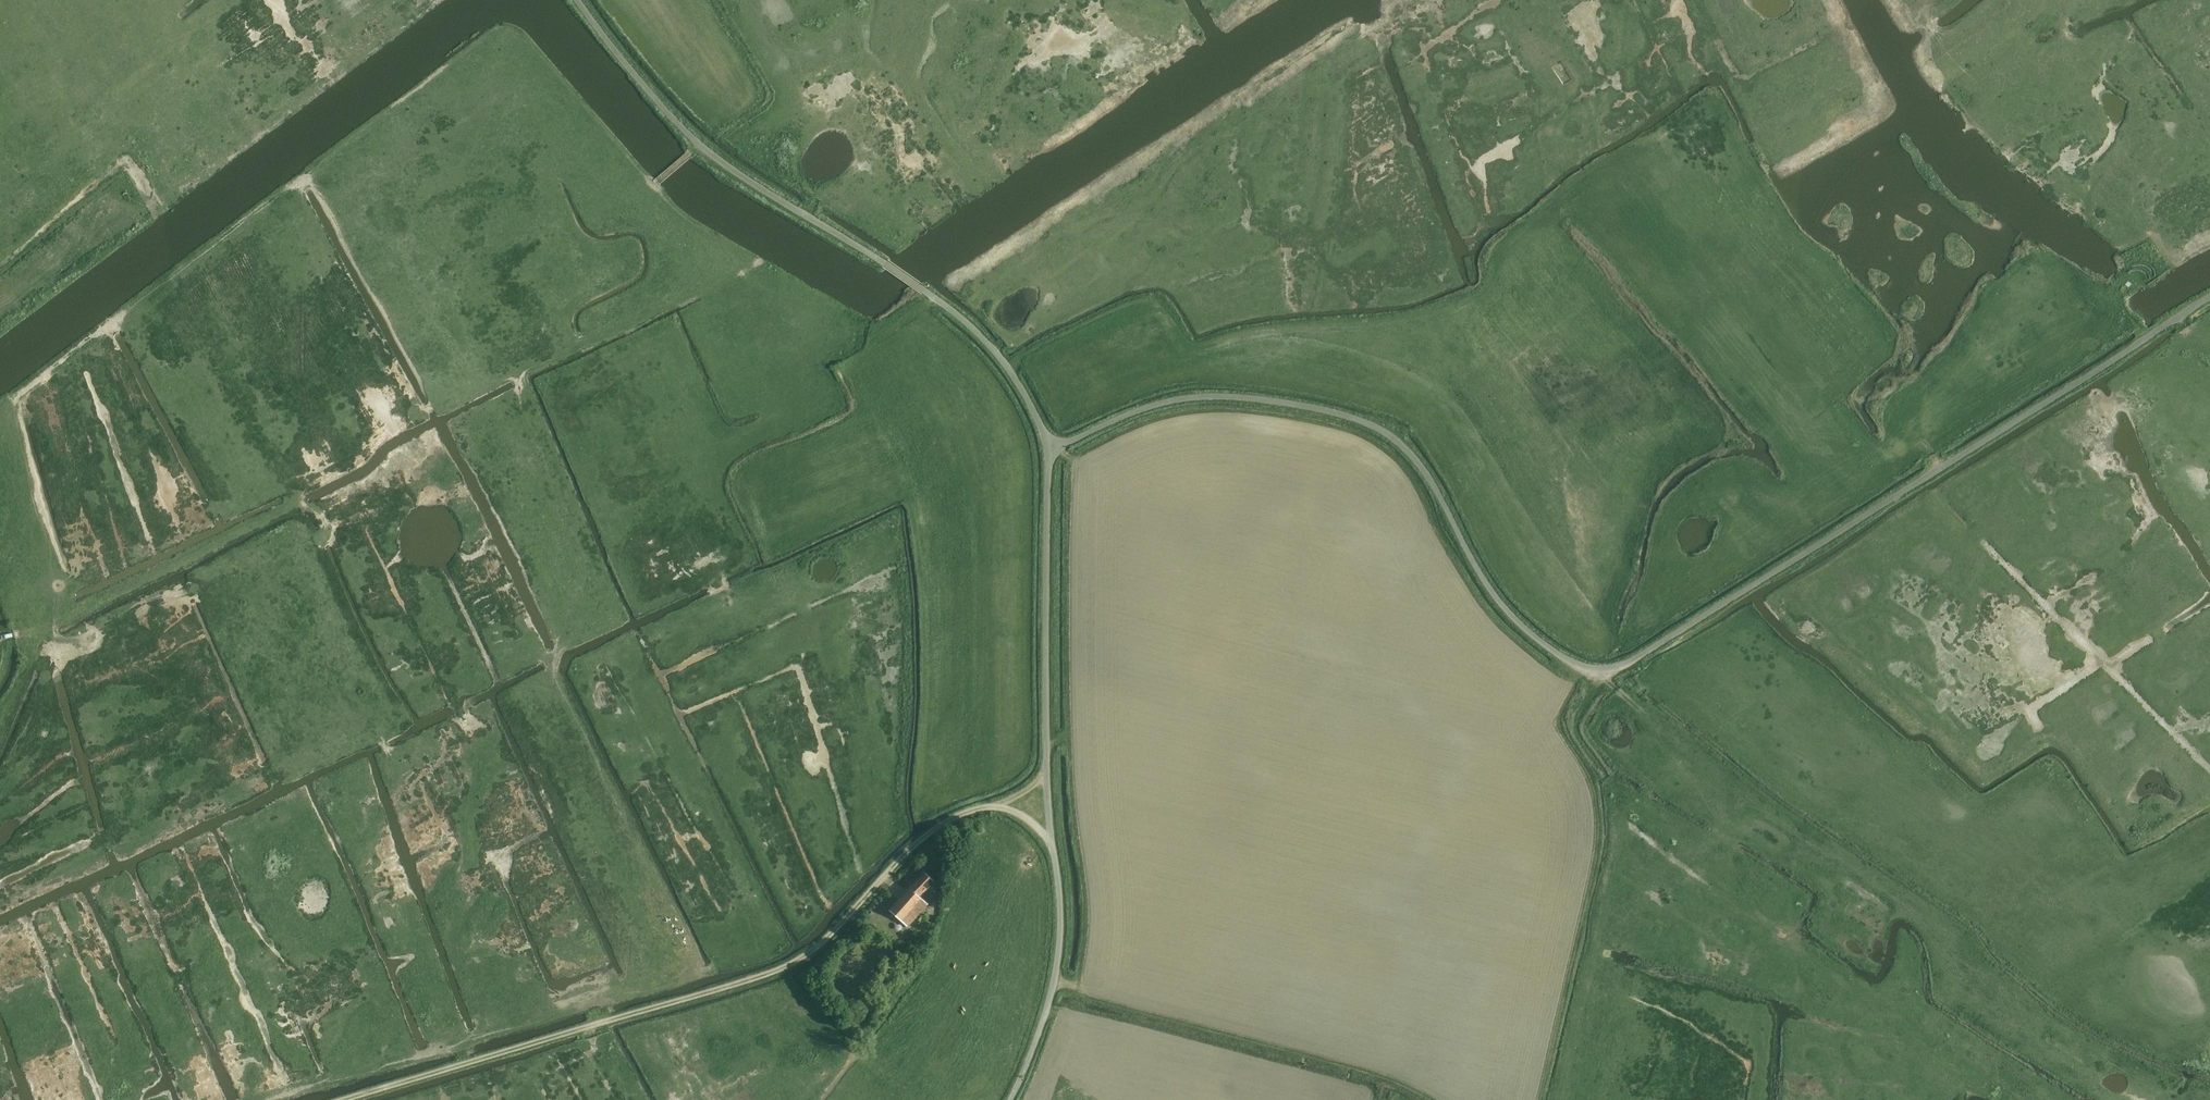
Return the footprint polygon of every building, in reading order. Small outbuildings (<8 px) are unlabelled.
[(920,897),(934,881),(924,872),(909,888),(890,910),(908,926),(928,905),(920,897)]
